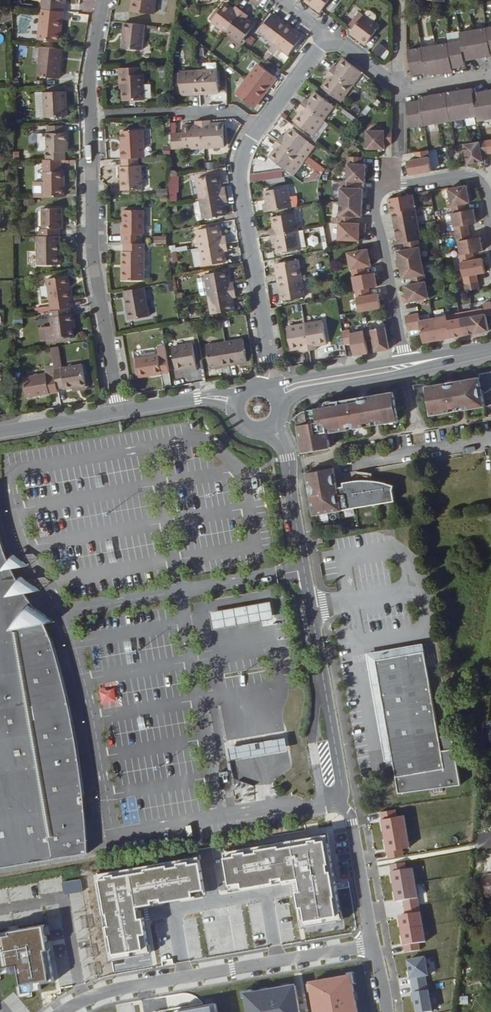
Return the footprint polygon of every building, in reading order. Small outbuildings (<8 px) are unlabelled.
[(64,0),(42,0),(41,10),(63,12),(64,0)] [(154,0),(130,0),(129,11),(152,13),(154,0)] [(319,11),(328,0),(305,0),(319,11)] [(226,31),(242,11),(236,6),(233,10),(225,4),(212,21),(226,31)] [(60,35),(63,12),(41,10),(40,10),(36,41),(56,43),(57,35),(60,35)] [(240,42),(253,25),(245,19),(248,15),(242,11),(226,31),(240,42)] [(377,25),(358,11),(352,19),(356,22),(351,29),(349,31),(364,43),(377,25)] [(11,12),(0,14),(0,23),(12,21),(11,12)] [(274,42),(286,25),(272,14),(259,31),(274,42)] [(351,29),(356,22),(352,19),(347,26),(351,29)] [(141,51),(144,26),(124,24),(123,32),(125,32),(124,37),(122,37),(121,49),(141,51)] [(289,53),(301,36),(286,25),(274,42),(268,49),(277,56),(282,49),(289,53)] [(412,77),(420,76),(420,73),(425,72),(426,75),(426,77),(434,76),(434,74),(444,72),(445,74),(453,73),(452,70),(452,67),(457,66),(458,69),(466,67),(465,62),(473,61),(473,58),(483,56),(484,58),(490,57),(490,29),(460,34),(461,41),(460,41),(434,46),(408,50),(412,77)] [(372,52),(380,59),(387,50),(379,43),(372,52)] [(57,79),(60,50),(38,48),(36,77),(57,79)] [(348,86),(359,72),(342,59),(336,67),(332,64),(327,71),(348,86)] [(264,92),(276,77),(259,64),(247,79),(264,92)] [(159,67),(161,76),(168,75),(166,66),(159,67)] [(143,100),(141,68),(117,69),(118,76),(120,76),(121,89),(122,101),(143,100)] [(219,91),(218,71),(199,72),(200,93),(219,91)] [(348,86),(327,71),(323,77),(326,80),(320,87),(337,100),(348,86)] [(200,93),(199,72),(180,73),(181,94),(200,93)] [(264,92),(247,79),(236,94),(253,107),(264,92)] [(476,117),(477,122),(490,119),(490,94),(481,96),(480,94),(473,95),(472,91),(465,92),(465,94),(454,96),(454,94),(438,96),(439,99),(428,100),(427,98),(420,99),(420,102),(420,104),(415,105),(415,102),(408,103),(411,128),(476,117)] [(320,120),(331,105),(314,92),(308,101),(304,98),(299,104),(320,120)] [(44,94),(45,119),(66,118),(65,93),(44,94)] [(320,120),(299,104),(295,110),(299,112),(293,120),(310,133),(320,120)] [(223,145),(222,124),(210,125),(210,120),(201,121),(203,147),(223,145)] [(203,147),(201,121),(194,121),(194,126),(182,127),(183,135),(170,136),(170,149),(203,147)] [(302,160),(312,147),(289,130),(283,137),(280,135),(275,141),(296,156),(302,160)] [(390,143),(390,130),(366,131),(366,149),(384,148),(384,144),(390,143)] [(37,131),(37,151),(45,150),(45,131),(37,131)] [(143,158),(141,131),(120,132),(121,150),(119,150),(120,159),(137,158),(143,158)] [(66,152),(66,134),(63,134),(48,134),(48,152),(47,152),(48,160),(61,160),(66,159),(65,152),(66,152)] [(286,170),(296,156),(275,141),(271,146),(274,149),(268,157),(286,170)] [(480,155),(487,154),(485,141),(463,144),(466,165),(476,163),(481,163),(480,155)] [(430,171),(427,151),(414,153),(415,159),(406,161),(408,175),(419,173),(430,171)] [(364,173),(364,165),(359,165),(359,157),(346,157),(345,182),(353,182),(364,182),(364,173)] [(141,190),(139,166),(137,166),(137,158),(120,159),(121,167),(118,167),(120,191),(141,190)] [(64,198),(63,172),(61,172),(61,160),(48,160),(44,160),(44,182),(44,198),(64,198)] [(251,183),(284,179),(283,170),(250,174),(251,183)] [(221,188),(218,176),(197,179),(200,199),(226,194),(225,187),(221,188)] [(361,196),(361,188),(353,188),(353,182),(345,182),(339,181),(339,202),(361,202),(361,196)] [(44,198),(44,182),(33,182),(34,198),(44,198)] [(288,207),(285,187),(263,191),(265,203),(261,204),(263,212),(288,207)] [(467,197),(466,189),(448,192),(451,213),(465,211),(464,204),(468,203),(467,197)] [(225,215),(223,203),(227,202),(226,194),(200,199),(203,219),(225,215)] [(414,210),(411,194),(386,198),(388,207),(389,215),(390,214),(414,210)] [(360,210),(361,202),(339,202),(339,223),(351,223),(351,217),(360,216),(360,210)] [(61,229),(61,208),(42,209),(42,230),(39,230),(40,236),(59,236),(59,230),(61,229)] [(143,233),(143,210),(122,210),(122,225),(123,225),(123,232),(121,233),(121,243),(123,243),(142,243),(142,233),(143,233)] [(416,225),(414,210),(390,214),(392,223),(393,229),(416,225)] [(465,223),(474,221),(473,210),(465,211),(451,213),(450,213),(454,235),(467,233),(465,223)] [(295,231),(291,213),(270,217),(272,227),(268,228),(269,235),(295,231)] [(359,240),(359,231),(364,231),(364,223),(351,223),(339,223),(339,240),(359,240)] [(419,241),(416,225),(393,229),(395,237),(396,244),(403,243),(416,241),(419,241)] [(226,243),(225,235),(221,236),(219,227),(198,230),(201,247),(226,243)] [(303,247),(300,230),(295,231),(298,248),(303,247)] [(298,248),(295,231),(269,235),(270,243),(275,242),(276,252),(298,249),(298,248)] [(166,243),(166,233),(163,232),(163,238),(156,238),(156,243),(166,243)] [(480,244),(479,237),(467,239),(467,233),(454,235),(455,242),(457,242),(459,256),(471,254),(481,252),(480,244)] [(60,265),(60,236),(59,236),(40,236),(37,236),(37,265),(60,265)] [(420,262),(416,241),(403,243),(404,250),(396,251),(397,258),(398,265),(420,262)] [(145,279),(145,243),(142,243),(123,243),(124,251),(124,268),(121,268),(121,279),(145,279)] [(225,261),(224,251),(228,250),(226,243),(201,247),(204,264),(225,261)] [(369,266),(368,257),(374,256),(372,248),(346,252),(349,269),(350,269),(363,267),(369,266)] [(171,262),(179,261),(177,250),(170,252),(171,262)] [(481,265),(480,260),(472,261),(471,254),(459,256),(457,256),(461,277),(474,274),(482,273),(481,265)] [(298,278),(295,260),(274,263),(277,282),(298,278)] [(424,282),(420,262),(398,265),(400,272),(401,278),(410,277),(411,284),(424,282)] [(374,278),(373,272),(364,273),(363,267),(350,269),(353,290),(367,288),(375,286),(374,278)] [(230,283),(227,271),(206,274),(209,294),(235,289),(234,282),(230,283)] [(475,281),(474,274),(461,277),(462,283),(475,281)] [(74,307),(68,277),(48,280),(53,311),(70,308),(74,307)] [(302,297),(298,278),(277,282),(281,300),(302,297)] [(476,289),(475,281),(462,283),(463,291),(476,289)] [(427,299),(424,282),(411,284),(404,285),(406,295),(400,295),(401,302),(427,299)] [(149,315),(144,287),(124,290),(129,319),(149,315)] [(377,301),(376,293),(367,295),(367,288),(353,290),(357,311),(378,308),(377,301)] [(234,310),(232,298),(236,297),(235,289),(209,294),(213,313),(234,310)] [(485,317),(490,316),(490,312),(490,303),(482,304),(483,309),(471,311),(475,333),(482,332),(487,331),(485,317)] [(75,323),(74,315),(72,315),(70,308),(53,311),(51,312),(54,330),(55,340),(75,336),(73,324),(75,323)] [(475,333),(471,311),(458,313),(461,335),(469,334),(475,333)] [(435,340),(432,318),(418,320),(417,313),(404,315),(405,323),(418,321),(419,328),(421,342),(429,341),(435,340)] [(461,335),(458,313),(445,315),(445,316),(449,338),(456,336),(461,335)] [(449,338),(445,316),(432,318),(435,340),(442,339),(449,338)] [(419,328),(418,321),(405,323),(406,329),(419,328)] [(324,343),(320,322),(304,324),(308,350),(315,348),(314,344),(324,343)] [(308,350),(304,324),(286,327),(289,348),(299,347),(300,351),(308,350)] [(387,348),(384,327),(370,329),(369,326),(362,327),(363,330),(364,340),(371,339),(373,351),(381,349),(387,348)] [(364,340),(363,330),(348,333),(348,329),(340,330),(343,344),(349,343),(352,355),(359,353),(366,352),(364,340)] [(55,340),(54,330),(46,331),(47,341),(55,340)] [(248,360),(244,339),(225,342),(228,363),(248,360)] [(228,363),(225,342),(207,345),(210,366),(228,363)] [(188,365),(189,370),(198,369),(194,343),(173,347),(176,367),(188,365)] [(169,371),(165,345),(158,346),(159,354),(136,357),(139,376),(169,371)] [(87,384),(83,363),(55,368),(56,373),(59,387),(66,386),(66,388),(74,386),(87,384)] [(59,387),(56,373),(48,375),(47,373),(24,377),(28,396),(59,391),(59,387)] [(481,375),(481,378),(484,394),(488,393),(490,391),(490,373),(481,375)] [(484,394),(481,378),(466,380),(428,387),(432,415),(452,412),(452,408),(466,406),(467,409),(486,406),(484,394)] [(399,420),(395,393),(364,398),(334,403),(333,400),(325,401),(326,404),(303,410),(295,417),(298,419),(300,432),(303,451),(330,446),(329,440),(325,441),(324,435),(328,434),(328,429),(332,428),(333,432),(366,426),(365,422),(379,420),(380,424),(399,420)] [(396,500),(393,488),(395,483),(378,479),(376,479),(372,484),(364,485),(362,479),(355,479),(342,481),(343,484),(338,486),(334,466),(320,469),(308,472),(315,513),(367,505),(396,500)] [(14,575),(12,572),(6,560),(0,542),(0,607),(2,617),(7,648),(12,648),(20,649),(26,650),(32,652),(36,654),(41,657),(50,666),(54,672),(59,681),(63,689),(56,666),(51,647),(47,634),(42,625),(27,597),(14,575)] [(267,616),(264,602),(241,607),(244,621),(267,616)] [(2,617),(0,607),(0,875),(89,859),(83,789),(81,767),(78,750),(70,714),(63,689),(59,681),(54,672),(50,666),(41,657),(36,654),(32,652),(26,650),(20,649),(12,648),(7,648),(2,617)] [(244,621),(241,607),(230,609),(233,623),(233,624),(244,621)] [(233,623),(230,609),(207,614),(210,629),(233,623)] [(390,760),(397,796),(460,785),(451,732),(439,735),(422,643),(363,653),(383,762),(390,760)] [(284,735),(227,747),(230,759),(286,747),(284,735)] [(458,996),(458,1005),(469,1005),(468,996),(458,996)]
